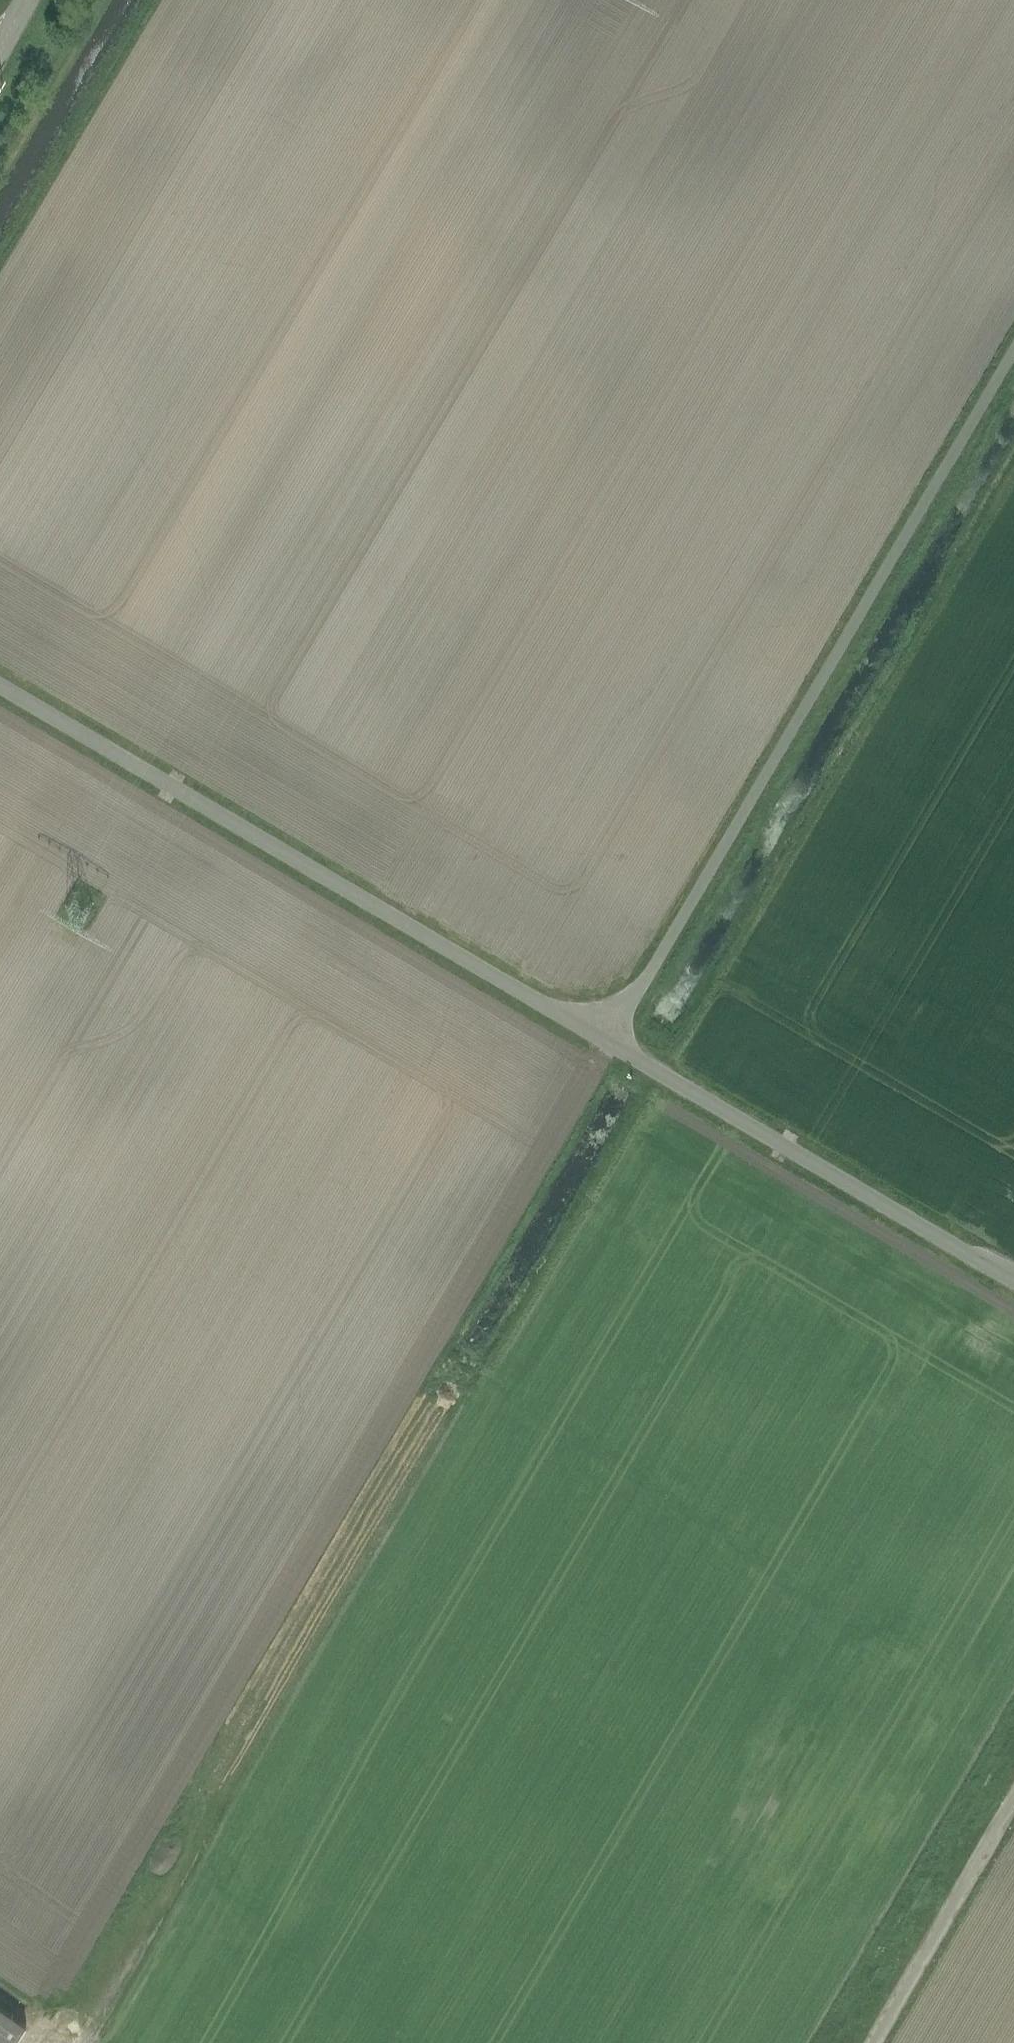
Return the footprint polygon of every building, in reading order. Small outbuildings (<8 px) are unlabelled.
[(28,2024),(0,2005),(0,2042),(15,2042),(28,2024)]
